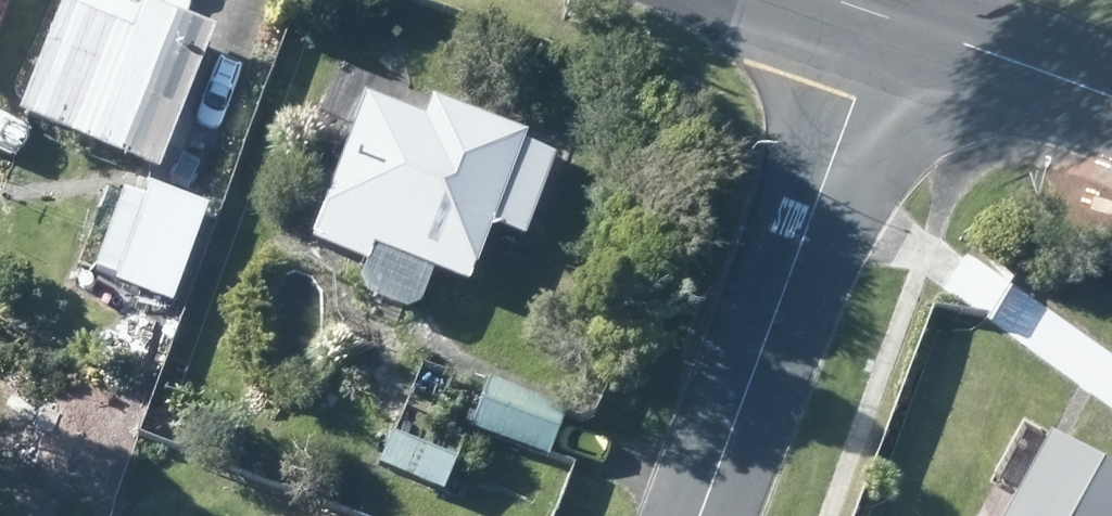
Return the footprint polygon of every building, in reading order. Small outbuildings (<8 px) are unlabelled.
[(225,40),(173,18),(156,11),(143,43),(74,15),(31,120),(156,172),(168,177),(225,40)] [(442,105),(441,108),(434,126),(375,102),(320,247),(374,267),(368,285),(369,291),(372,298),(378,301),(412,314),(420,315),(427,312),(432,305),(443,277),(477,290),(499,231),(531,241),(562,160),(530,148),(534,140),(442,105)] [(14,161),(28,129),(0,117),(0,155),(14,161)] [(214,211),(196,206),(158,193),(154,202),(145,199),(129,194),(102,274),(127,282),(124,288),(181,307),(214,211)] [(555,458),(569,418),(571,412),(493,383),(492,388),(427,364),(417,392),(401,436),(398,447),(540,498),(555,458)] [(1070,437),(1029,515),(1111,515),(1111,459),(1070,437)]
